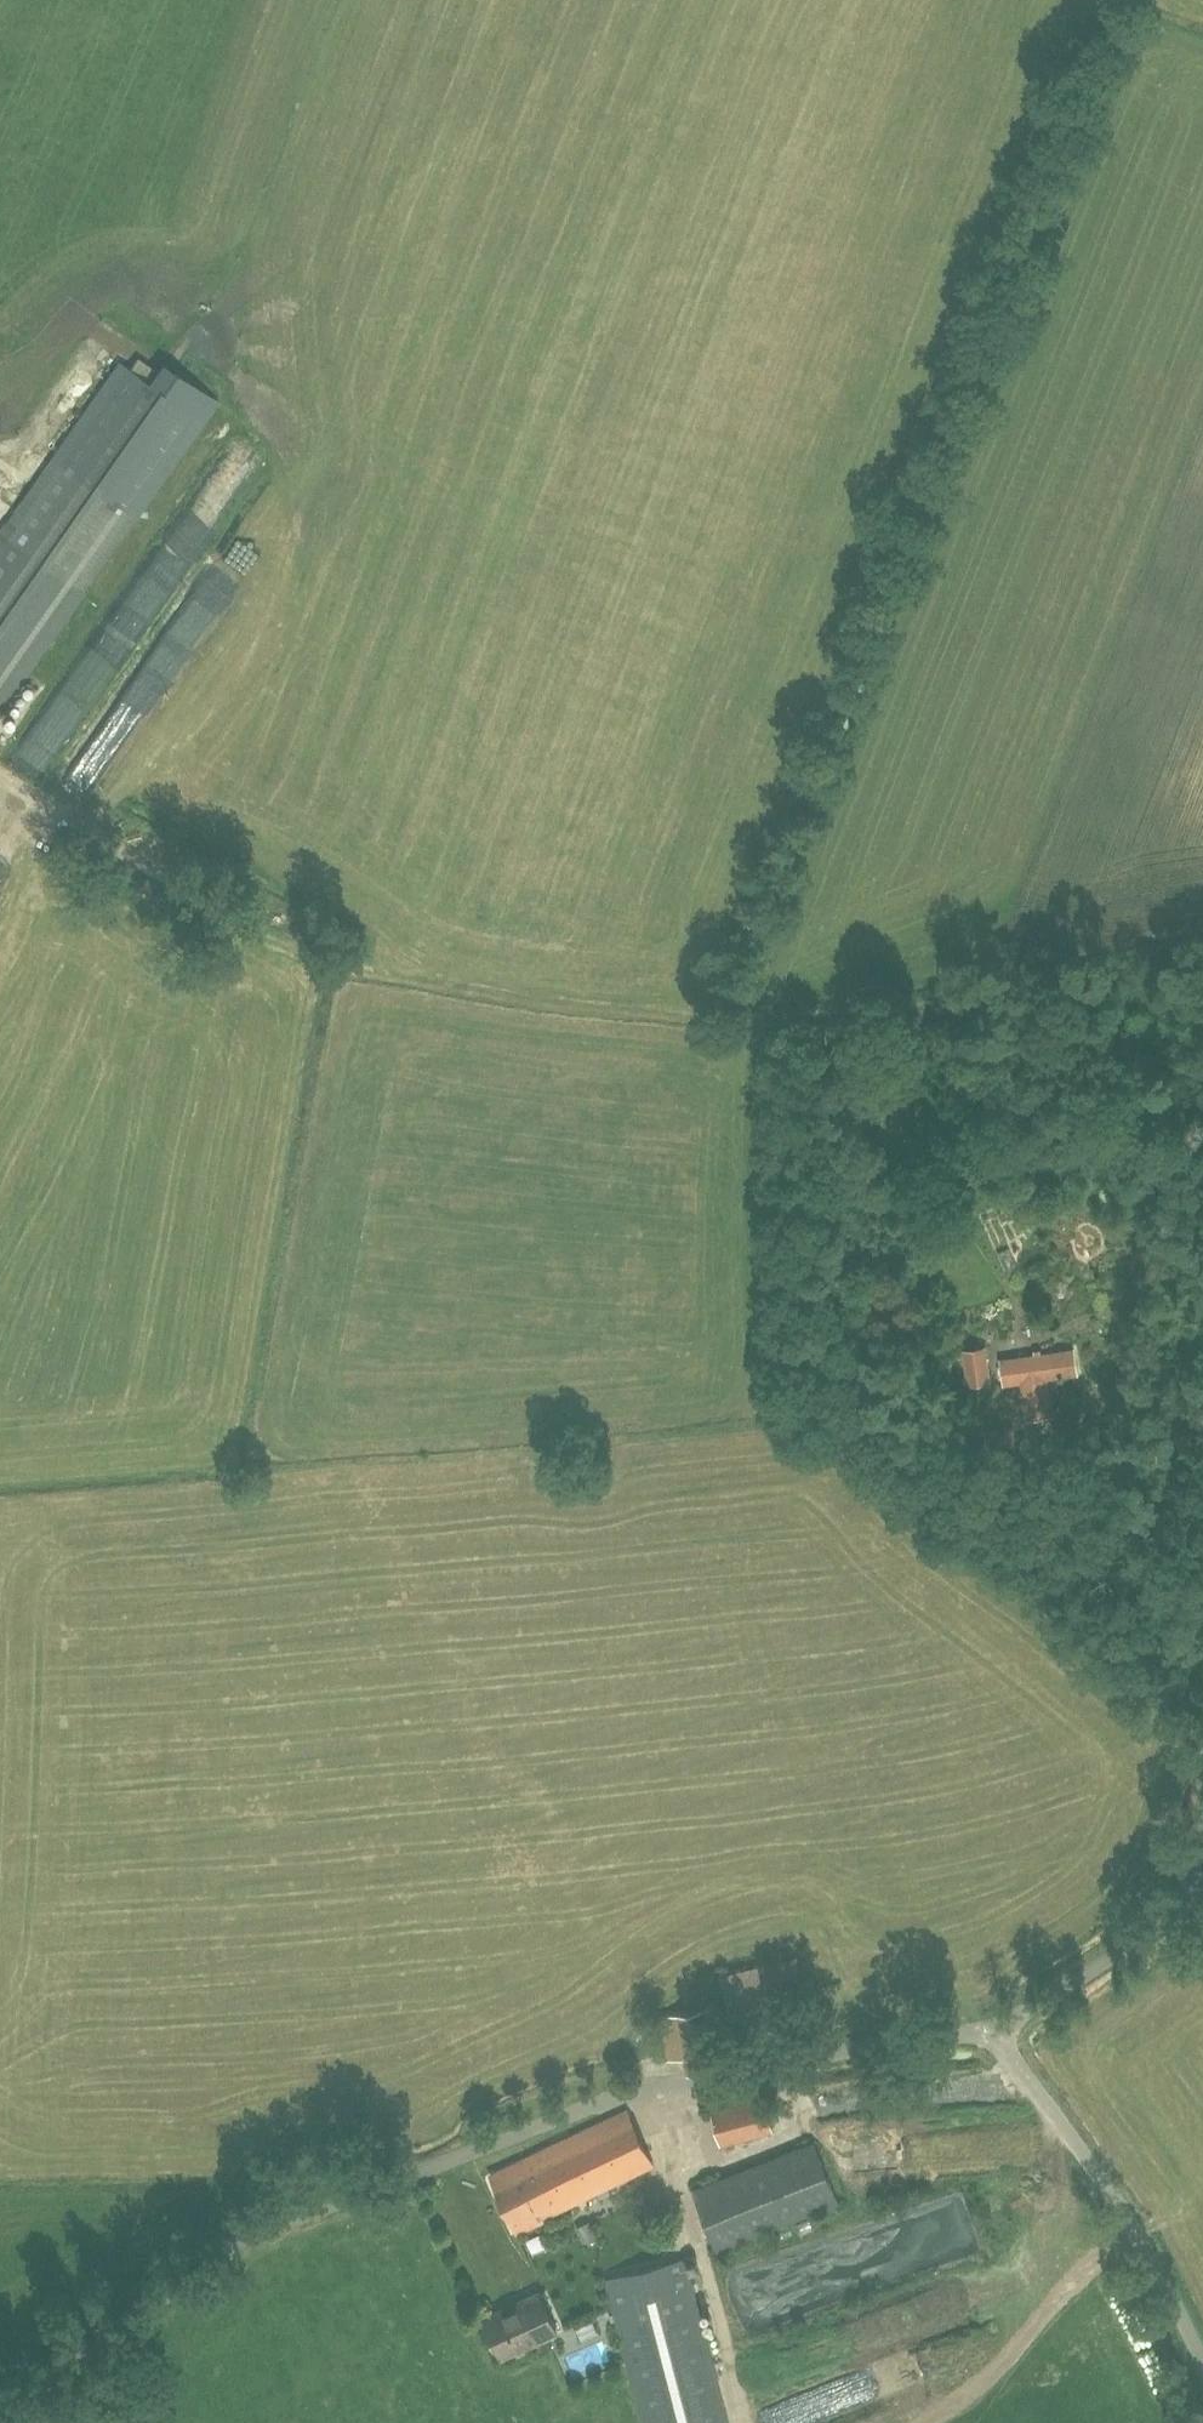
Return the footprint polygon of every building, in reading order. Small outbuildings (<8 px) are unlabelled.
[(88,589),(88,590),(208,422),(126,364),(13,524),(10,522),(4,530),(8,532),(0,543),(0,713),(88,589)] [(18,840),(0,833),(0,886),(18,840)] [(985,1347),(965,1350),(970,1384),(990,1381),(985,1347)] [(1045,1377),(1078,1371),(1074,1347),(1000,1359),(1003,1383),(1021,1380),(1027,1418),(1051,1414),(1045,1377)] [(1015,1427),(987,1432),(989,1449),(1017,1445),(1015,1427)] [(737,2039),(815,2019),(798,1954),(721,1973),(737,2039)] [(685,2068),(724,2060),(714,2007),(659,2016),(670,2061),(684,2059),(685,2068)] [(775,2131),(765,2095),(712,2104),(721,2145),(775,2131)] [(628,2110),(489,2176),(516,2233),(554,2215),(553,2213),(653,2165),(628,2110)] [(814,2144),(694,2192),(718,2252),(838,2205),(814,2144)] [(687,2256),(606,2278),(643,2422),(730,2422),(687,2256)] [(505,2358),(561,2334),(543,2292),(487,2316),(505,2358)] [(879,2411),(870,2378),(812,2394),(820,2422),(835,2422),(879,2411)]
